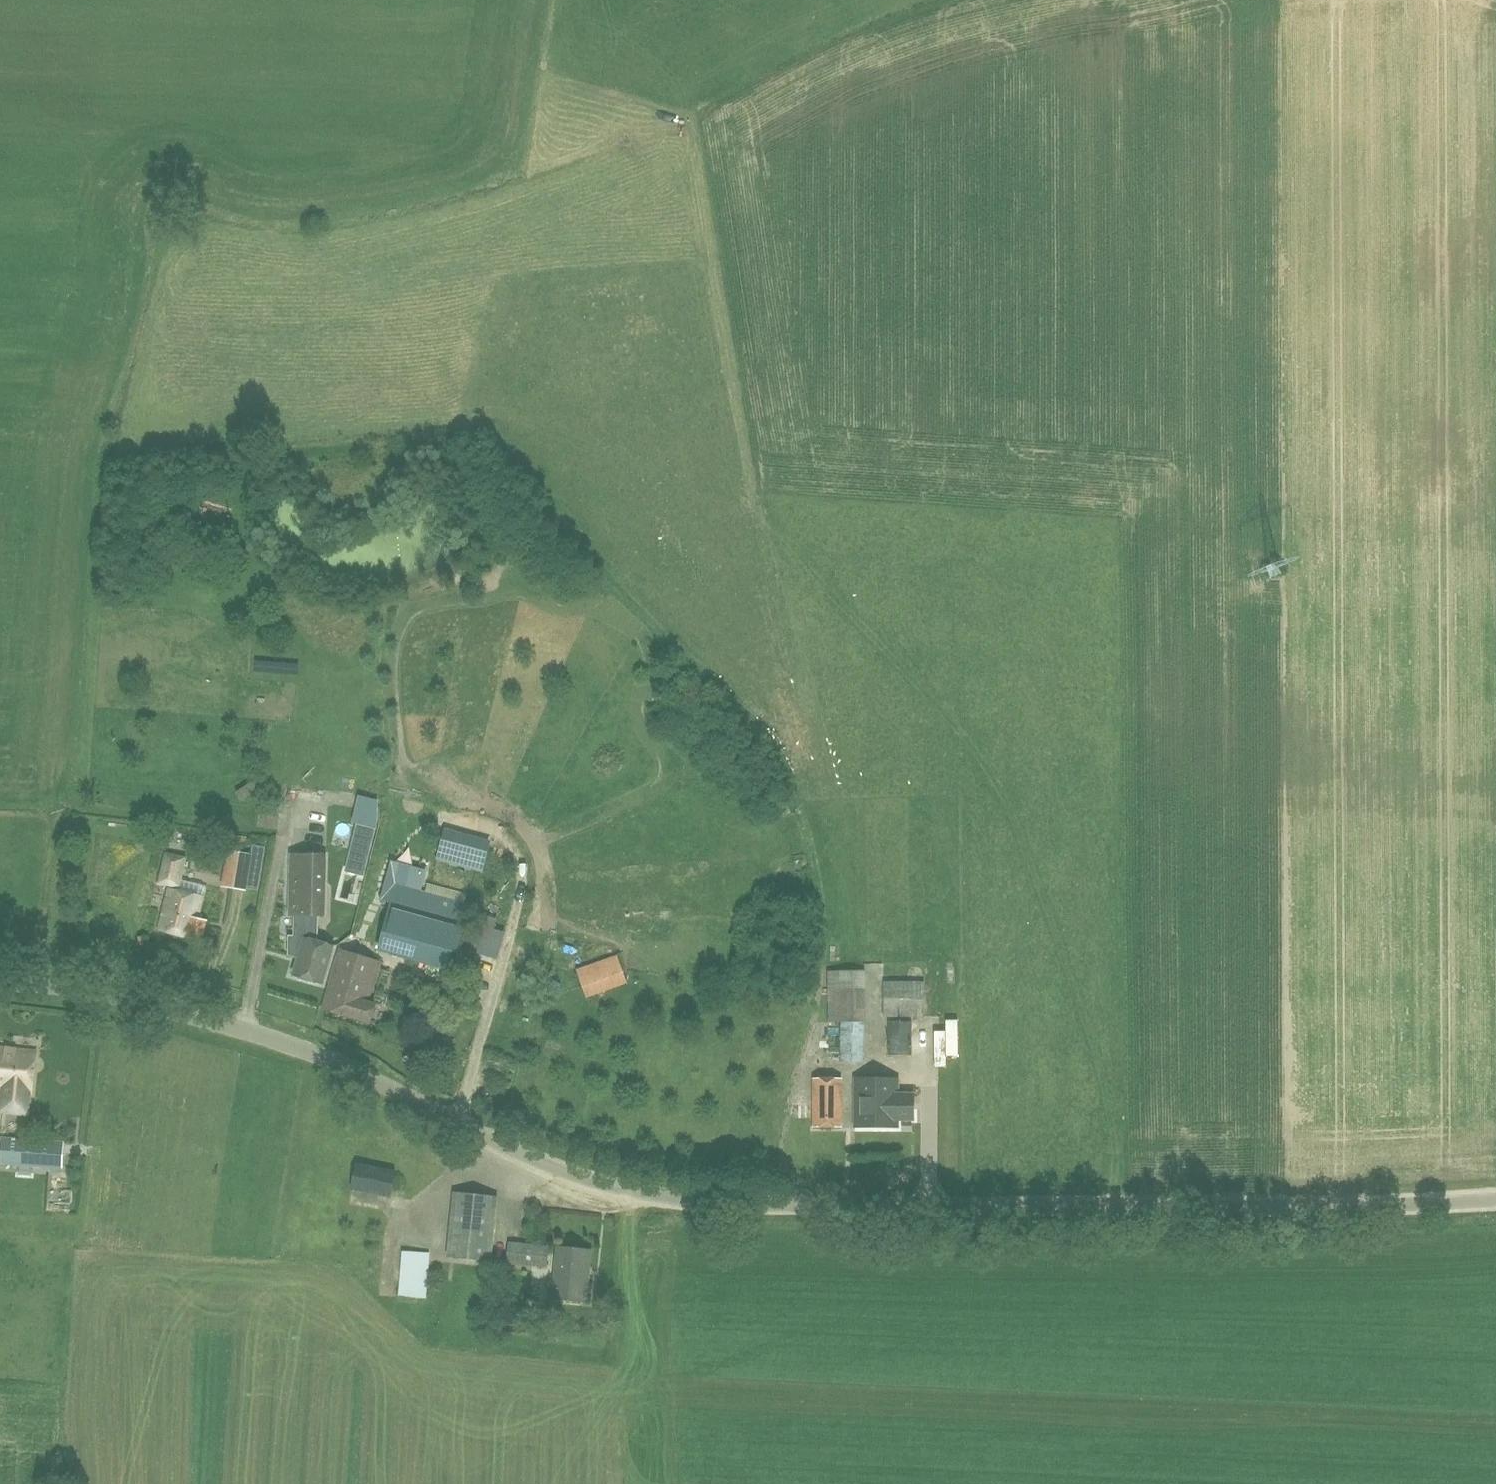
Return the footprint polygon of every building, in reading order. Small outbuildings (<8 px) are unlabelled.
[(280,805),(261,802),(257,827),(276,830),(280,805)] [(367,861),(375,830),(356,824),(352,837),(362,840),(357,858),(367,861)] [(490,845),(443,832),(437,856),(483,869),(490,845)] [(243,846),(245,836),(235,835),(233,845),(243,846)] [(253,845),(252,853),(253,854),(247,887),(258,889),(265,847),(253,845)] [(247,887),(253,854),(252,853),(227,849),(221,885),(247,890),(247,887)] [(179,886),(185,858),(166,854),(160,882),(179,886)] [(320,855),(294,855),(291,935),(288,935),(287,956),(299,958),(294,977),(322,985),(332,947),(315,943),(315,936),(313,935),(314,914),(318,914),(320,855)] [(381,897),(391,899),(376,950),(457,972),(474,907),(419,892),(425,871),(390,861),(381,897)] [(197,920),(203,898),(206,885),(182,879),(179,892),(169,890),(159,931),(201,942),(206,922),(197,920)] [(380,961),(339,950),(323,1010),(370,1023),(376,1004),(368,1002),(380,961)] [(466,950),(463,960),(470,961),(472,952),(466,950)] [(617,955),(577,969),(586,998),(627,983),(617,955)] [(864,1061),(863,971),(828,971),(828,1021),(841,1021),(842,1061),(864,1061)] [(884,1017),(925,1017),(924,983),(884,984),(884,1017)] [(911,1054),(911,1022),(891,1022),(891,1055),(911,1054)] [(3,1091),(1,1111),(25,1113),(26,1092),(32,1093),(35,1051),(15,1050),(15,1049),(8,1049),(0,1048),(0,1090),(3,1091)] [(841,1127),(841,1079),(813,1079),(813,1126),(841,1127)] [(855,1128),(897,1128),(897,1118),(913,1117),(913,1094),(897,1094),(897,1079),(854,1079),(855,1128)] [(50,1143),(2,1141),(0,1163),(48,1166),(50,1143)] [(347,1158),(348,1183),(391,1182),(390,1157),(347,1158)] [(491,1260),(497,1197),(453,1193),(447,1255),(491,1260)] [(549,1246),(509,1242),(507,1262),(547,1266),(549,1246)] [(585,1301),(590,1250),(558,1247),(553,1298),(585,1301)] [(425,1298),(429,1253),(403,1251),(399,1295),(425,1298)]
